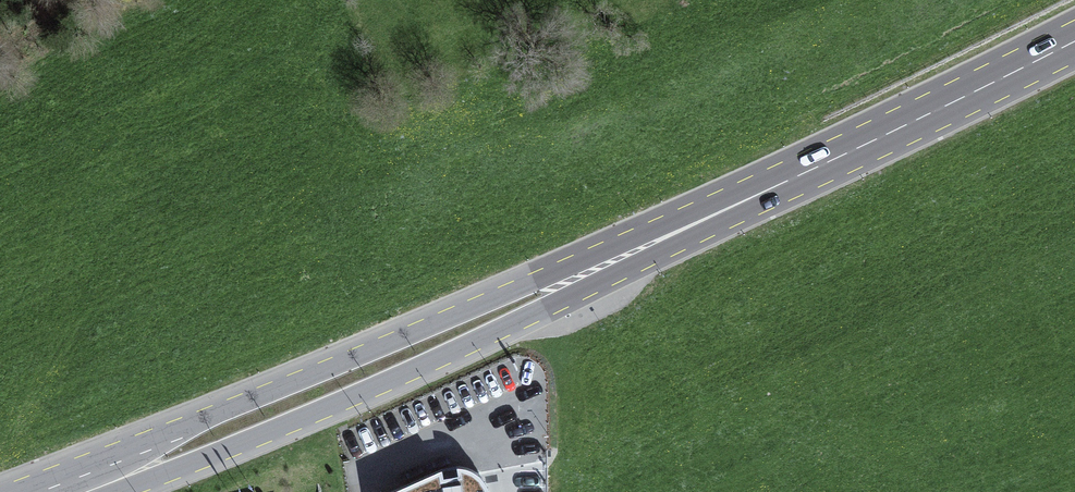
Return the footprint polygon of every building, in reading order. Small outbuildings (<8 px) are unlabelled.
[(394,491),(490,491),(487,484),(483,478),(476,473),(468,469),(457,468),(458,476),(444,478),(442,470),(394,491)]
